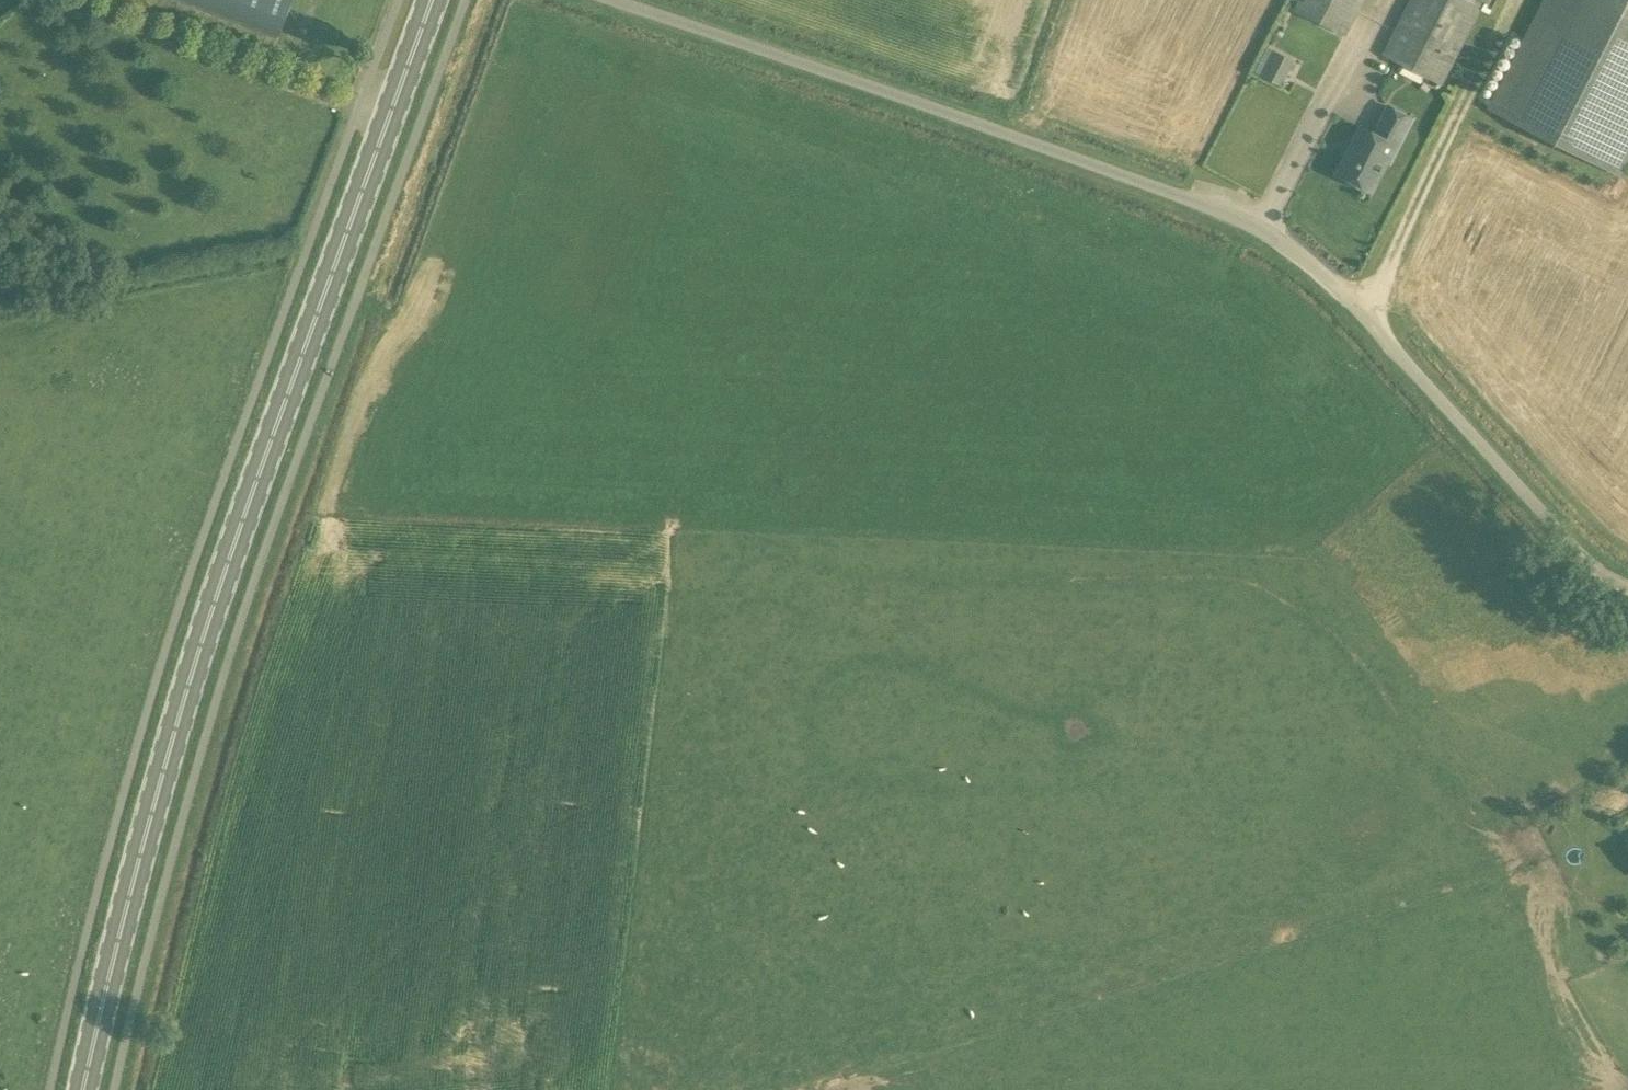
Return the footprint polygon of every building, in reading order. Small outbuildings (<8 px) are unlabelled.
[(1364,0),(1297,0),(1293,8),(1346,35),(1364,0)] [(1382,54),(1442,84),(1485,0),(1409,0),(1382,54)] [(1488,108),(1621,176),(1627,162),(1627,0),(1542,0),(1488,108)] [(1254,72),(1281,85),(1294,60),(1267,46),(1254,72)] [(1360,124),(1335,174),(1371,192),(1387,161),(1390,163),(1413,117),(1387,104),(1373,131),(1360,124)]
